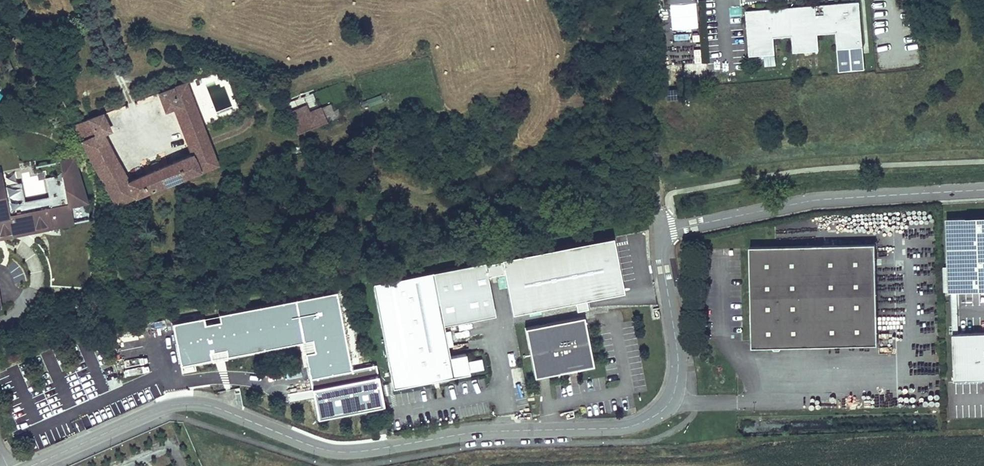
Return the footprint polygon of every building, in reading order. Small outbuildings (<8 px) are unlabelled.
[(790,53),(793,52),(812,51),(815,51),(814,34),(833,33),(834,49),(860,47),(856,2),(830,4),(831,8),(822,8),(821,5),(787,8),(787,11),(768,12),(768,9),(742,11),(746,56),(772,54),(770,38),(789,36),(790,53)] [(675,40),(689,38),(688,32),(674,34),(675,40)] [(680,84),(679,76),(691,74),(689,63),(666,66),(668,85),(680,84)] [(72,126),(116,207),(221,166),(187,82),(158,93),(166,113),(174,110),(191,155),(130,181),(106,136),(113,132),(104,113),(72,126)] [(313,93),(306,95),(309,107),(317,105),(313,93)] [(305,103),(288,110),(297,132),(336,116),(330,102),(308,110),(305,103)] [(0,172),(0,241),(75,225),(74,224),(91,221),(87,204),(89,204),(75,157),(60,160),(62,175),(45,178),(49,197),(25,202),(22,183),(4,186),(1,172),(0,172)] [(954,380),(983,379),(983,333),(958,333),(957,291),(983,291),(983,217),(951,218),(954,380)] [(500,260),(501,263),(484,266),(486,278),(503,275),(511,315),(574,303),(576,313),(587,310),(585,301),(622,294),(612,239),(500,260)] [(782,349),(878,346),(875,245),(749,249),(752,350),(773,349),(775,351),(781,351),(782,349)] [(483,263),(371,284),(391,389),(468,374),(464,354),(448,357),(442,326),(494,316),(486,278),(484,266),(483,263)] [(310,377),(351,369),(336,291),(219,313),(220,320),(205,323),(204,316),(172,322),(180,364),(211,358),(210,351),(218,350),(225,348),(227,355),(303,340),(315,338),(317,350),(305,352),(310,377)] [(219,313),(204,316),(205,323),(220,320),(219,313)] [(524,329),(533,378),(592,367),(583,318),(524,329)] [(303,340),(305,352),(317,350),(315,338),(303,340)] [(210,351),(211,358),(227,355),(225,348),(218,350),(210,351)]
